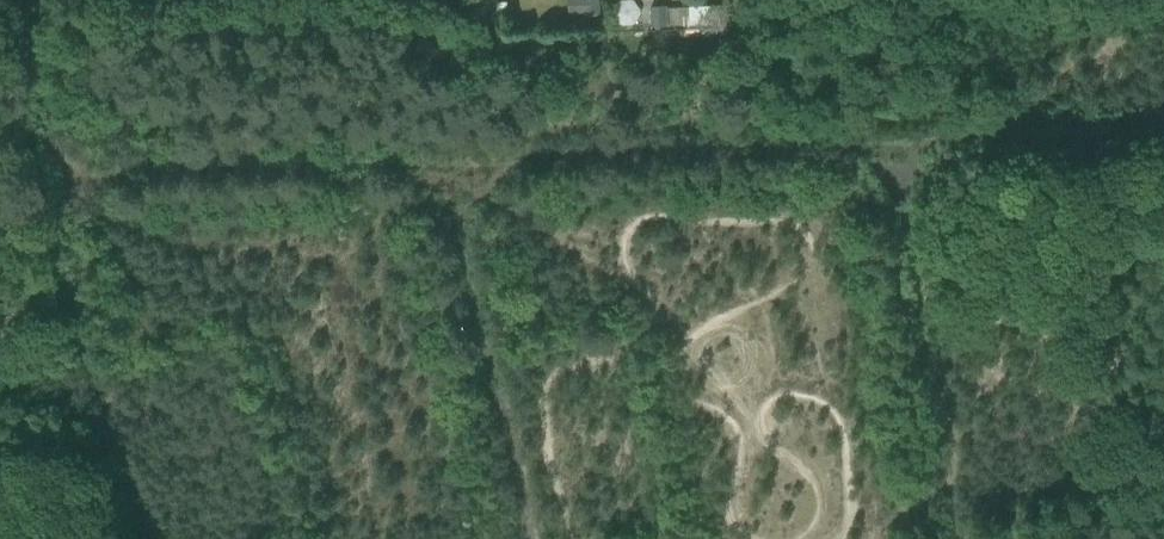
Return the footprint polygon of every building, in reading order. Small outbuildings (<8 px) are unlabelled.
[(569,15),(599,14),(599,0),(569,0),(569,15)] [(649,6),(650,26),(668,25),(668,24),(718,23),(717,7),(667,7),(667,5),(649,6)]
